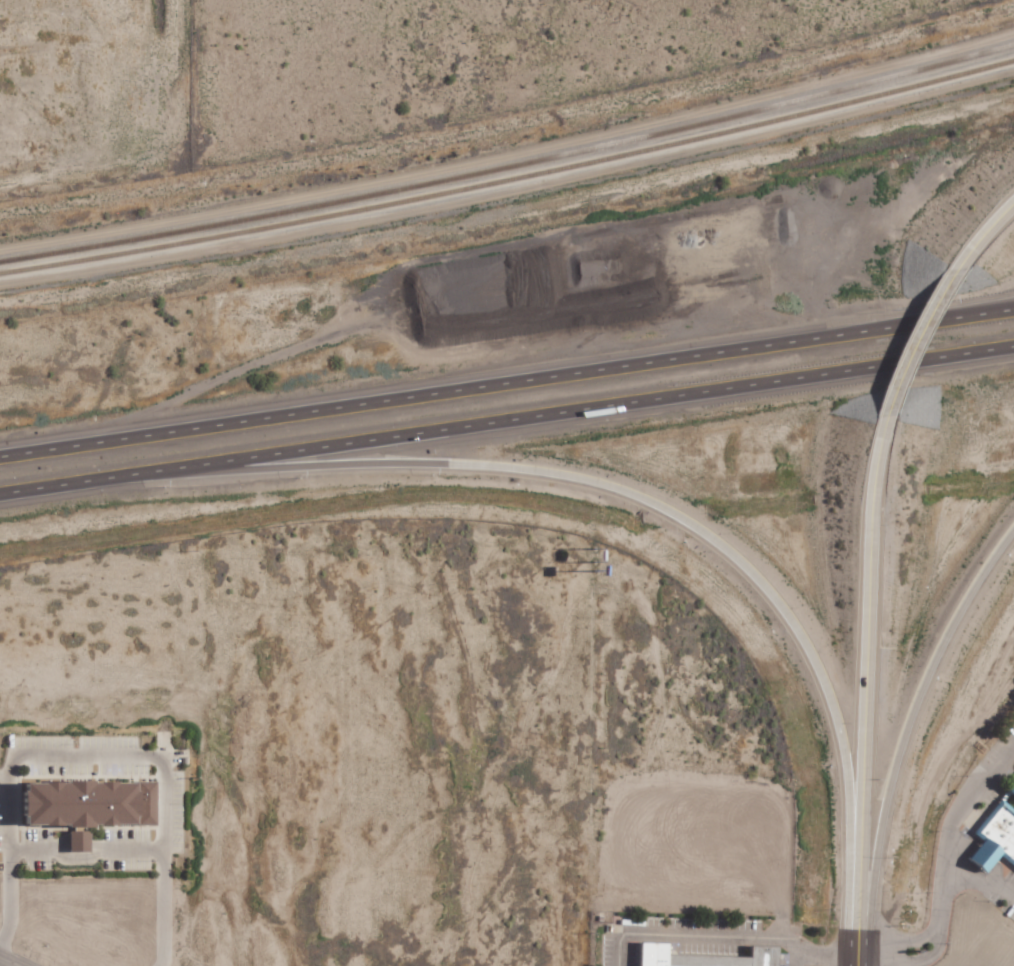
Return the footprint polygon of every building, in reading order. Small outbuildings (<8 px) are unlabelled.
[(161,824),(160,780),(26,782),(26,825),(161,824)] [(1006,792),(1013,799),(1013,782),(1006,792)] [(1005,803),(1013,811),(1013,862),(1005,854),(985,877),(968,862),(986,842),(977,835),(1005,803)] [(74,851),(94,852),(95,831),(74,830),(74,851)] [(784,946),(757,946),(757,957),(675,954),(675,943),(647,942),(647,965),(784,965),(784,946)]
